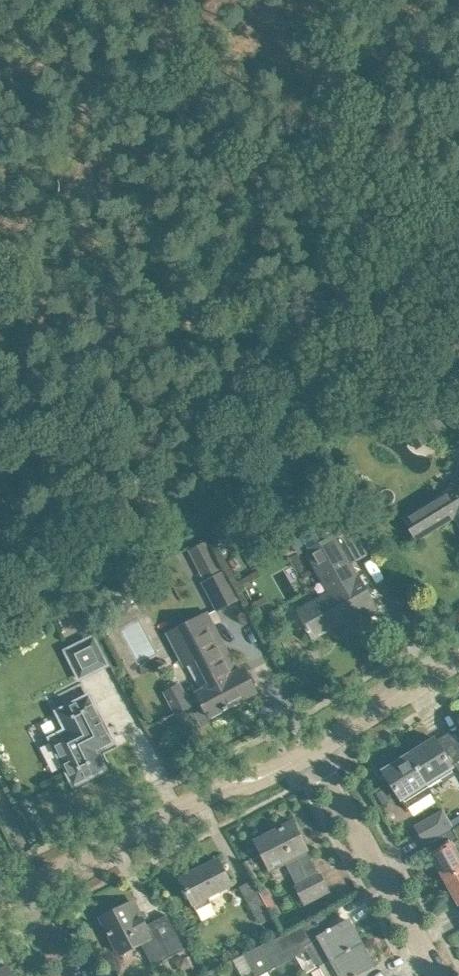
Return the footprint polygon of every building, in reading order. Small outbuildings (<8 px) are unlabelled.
[(445,428),(432,404),(418,412),(431,435),(445,428)] [(454,485),(451,487),(453,490),(405,519),(417,538),(456,515),(456,516),(458,516),(457,514),(458,513),(458,482),(454,485)] [(300,536),(309,551),(306,553),(329,594),(290,615),(299,630),(304,628),(307,633),(309,631),(313,638),(355,615),(356,617),(376,607),(359,577),(356,578),(334,537),(333,538),(324,523),(300,536)] [(207,542),(189,551),(200,572),(204,580),(201,582),(214,608),(235,598),(217,563),(207,542)] [(179,685),(165,692),(167,695),(176,713),(190,706),(189,704),(200,698),(209,716),(223,709),(224,711),(228,708),(227,707),(255,692),(246,674),(243,669),(235,673),(211,626),(214,625),(208,613),(169,633),(178,651),(186,667),(196,661),(209,687),(197,693),(198,696),(187,701),(179,685)] [(94,637),(66,651),(80,679),(108,665),(94,637)] [(89,696),(57,712),(66,730),(50,738),(74,785),(105,769),(96,751),(112,743),(89,696)] [(434,738),(409,754),(427,783),(439,776),(443,783),(455,775),(451,768),(452,767),(434,738)] [(427,783),(409,754),(383,770),(407,809),(432,793),(426,783),(427,783)] [(442,810),(414,826),(418,833),(425,845),(430,842),(452,829),(442,810)] [(255,841),(264,859),(269,869),(270,868),(272,871),(286,864),(297,886),(296,887),(303,899),(325,888),(328,892),(329,892),(320,874),(319,875),(307,851),(307,850),(293,821),(255,841)] [(444,879),(458,871),(458,825),(454,828),(452,829),(430,842),(435,852),(430,854),(444,879)] [(180,879),(189,897),(196,910),(211,903),(208,896),(231,885),(218,860),(180,879)] [(444,879),(458,904),(458,871),(444,879)] [(240,888),(257,918),(269,911),(252,881),(240,888)] [(153,966),(171,957),(184,949),(167,915),(145,926),(133,902),(101,918),(109,933),(107,933),(109,936),(110,936),(119,954),(141,943),(153,966)] [(244,956),(255,975),(259,975),(310,949),(319,965),(360,942),(347,921),(333,928),(324,913),(244,956)] [(360,942),(319,965),(325,975),(358,975),(372,966),(372,967),(373,966),(360,942)] [(241,956),(234,960),(243,975),(252,975),(241,956)] [(0,970),(0,975),(13,975),(8,966),(0,970)]
